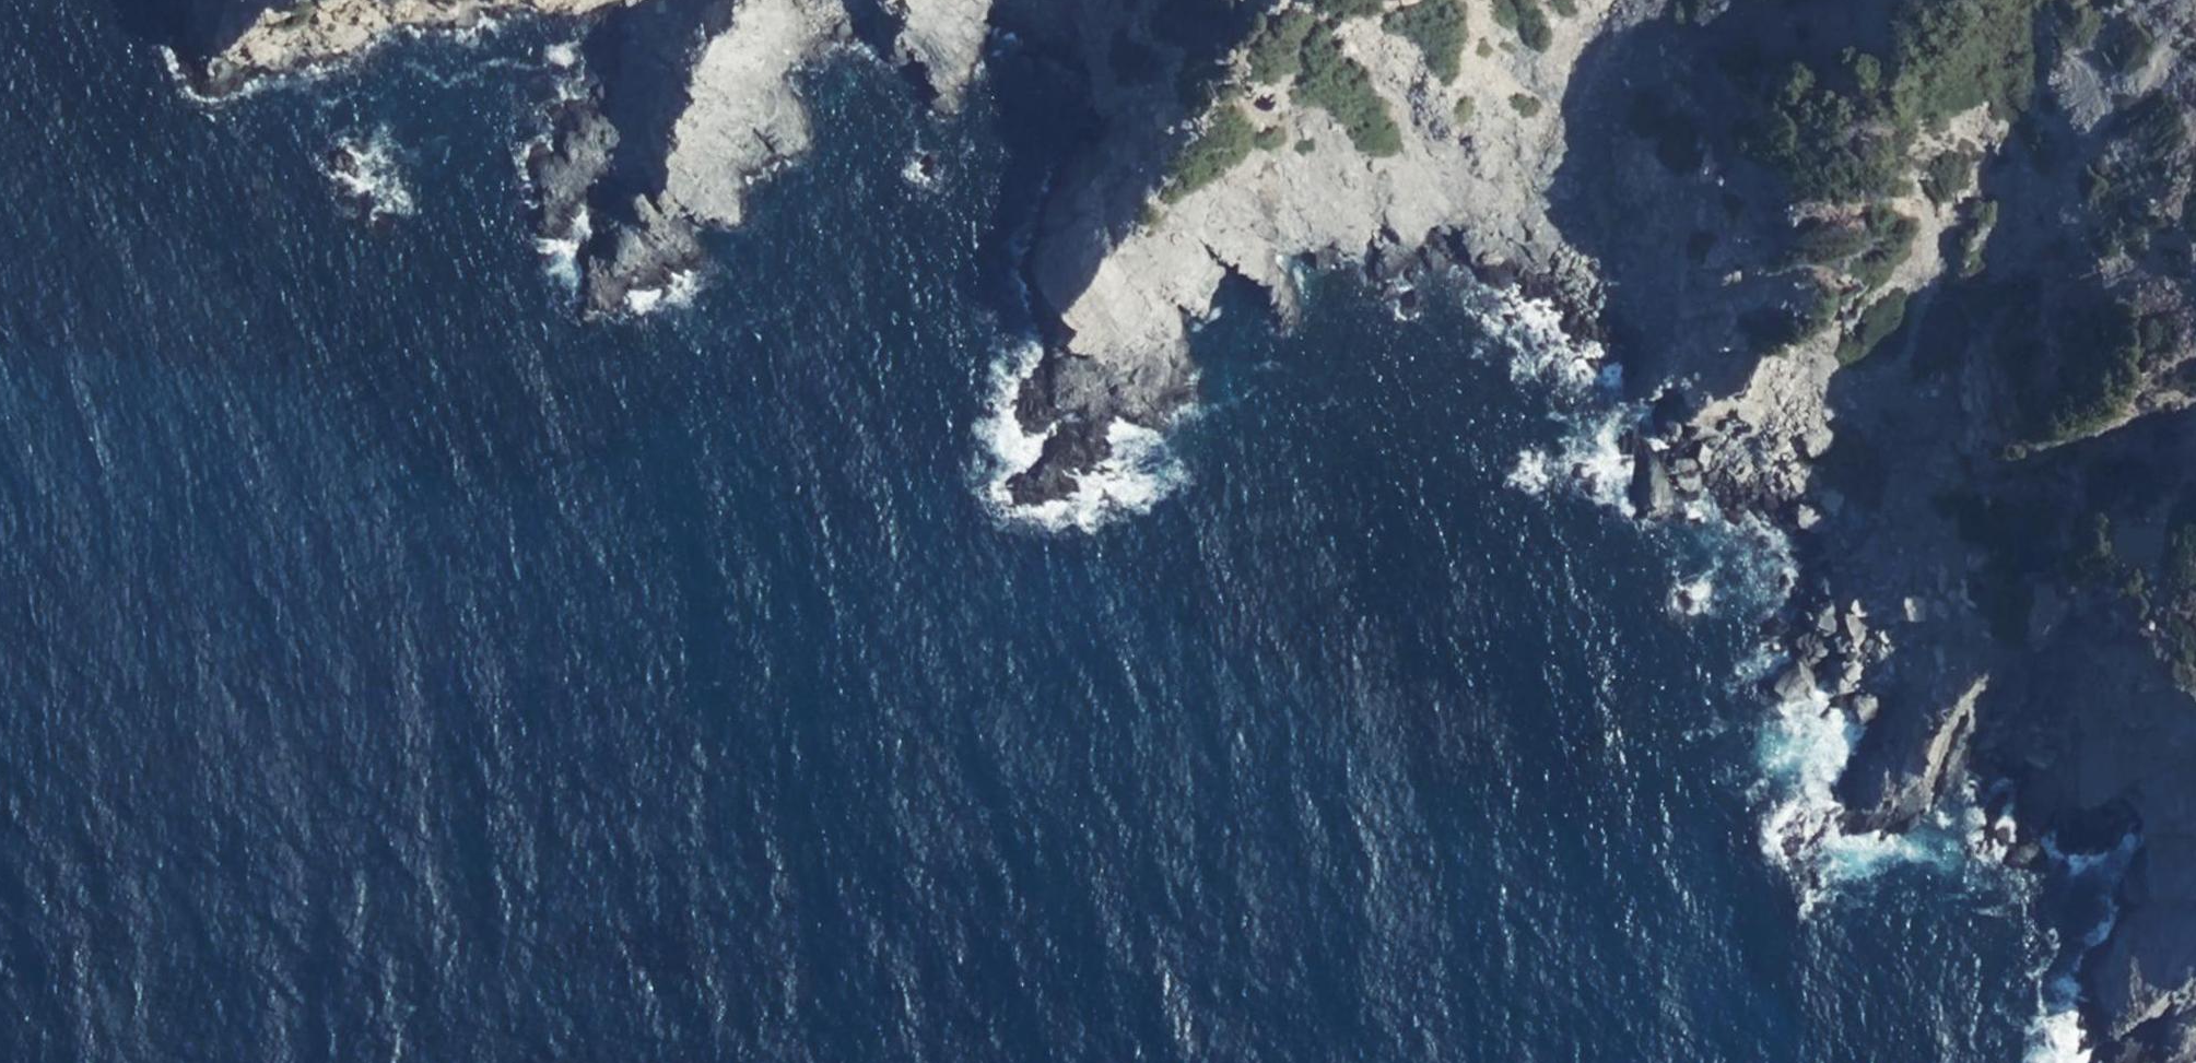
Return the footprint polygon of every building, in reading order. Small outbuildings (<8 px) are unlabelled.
[(1773,670),(1784,703),(1813,694),(1802,660),(1773,670)]
